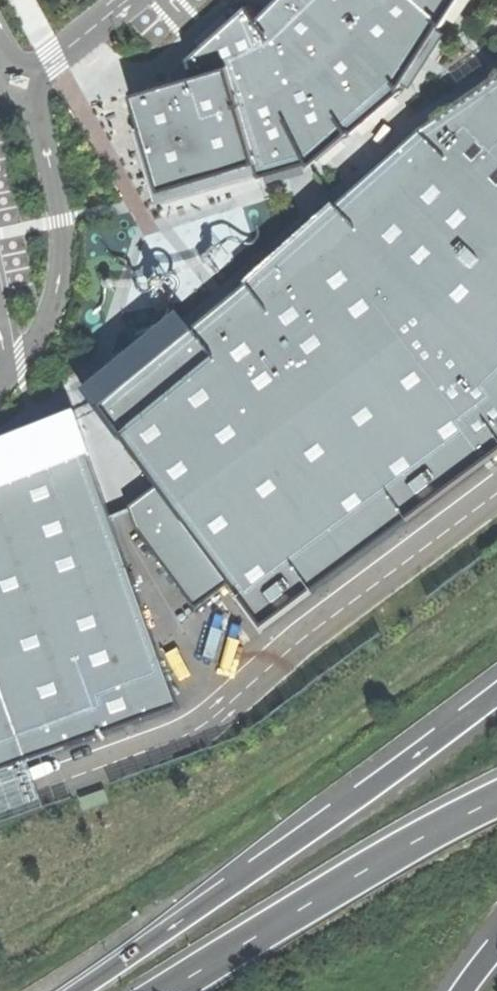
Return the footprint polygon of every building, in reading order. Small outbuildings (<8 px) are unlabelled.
[(143,125),(162,189),(255,162),(258,172),(260,177),(308,163),(309,166),(349,131),(351,133),(401,90),(399,88),(403,82),(402,82),(438,27),(440,25),(443,25),(448,17),(447,17),(458,0),(275,0),(258,17),(249,4),(189,57),(194,75),(134,93),(143,125)] [(446,33),(438,27),(402,82),(403,82),(411,87),(446,33)] [(259,632),(496,455),(496,82),(415,137),(399,151),(342,203),(324,215),(290,245),(279,255),(250,283),(94,410),(153,488),(126,509),(127,511),(136,535),(193,611),(226,587),(259,632)] [(162,189),(143,125),(132,128),(154,202),(258,172),(255,162),(162,189)] [(339,200),(342,203),(399,151),(396,149),(339,200)] [(283,237),(290,245),(324,215),(316,208),(283,237)] [(243,274),(250,283),(279,255),(272,247),(243,274)] [(88,457),(91,456),(76,414),(0,436),(0,448),(75,420),(88,457)] [(178,708),(110,518),(88,457),(75,420),(0,448),(0,772),(178,708)]
